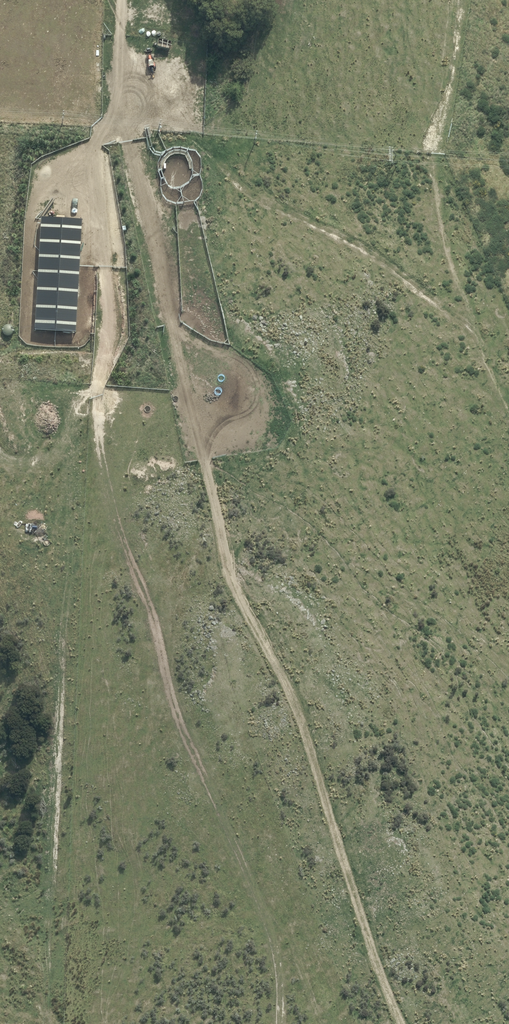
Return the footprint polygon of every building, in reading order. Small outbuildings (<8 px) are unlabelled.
[(42,217),(35,328),(75,331),(82,219),(42,217)]
